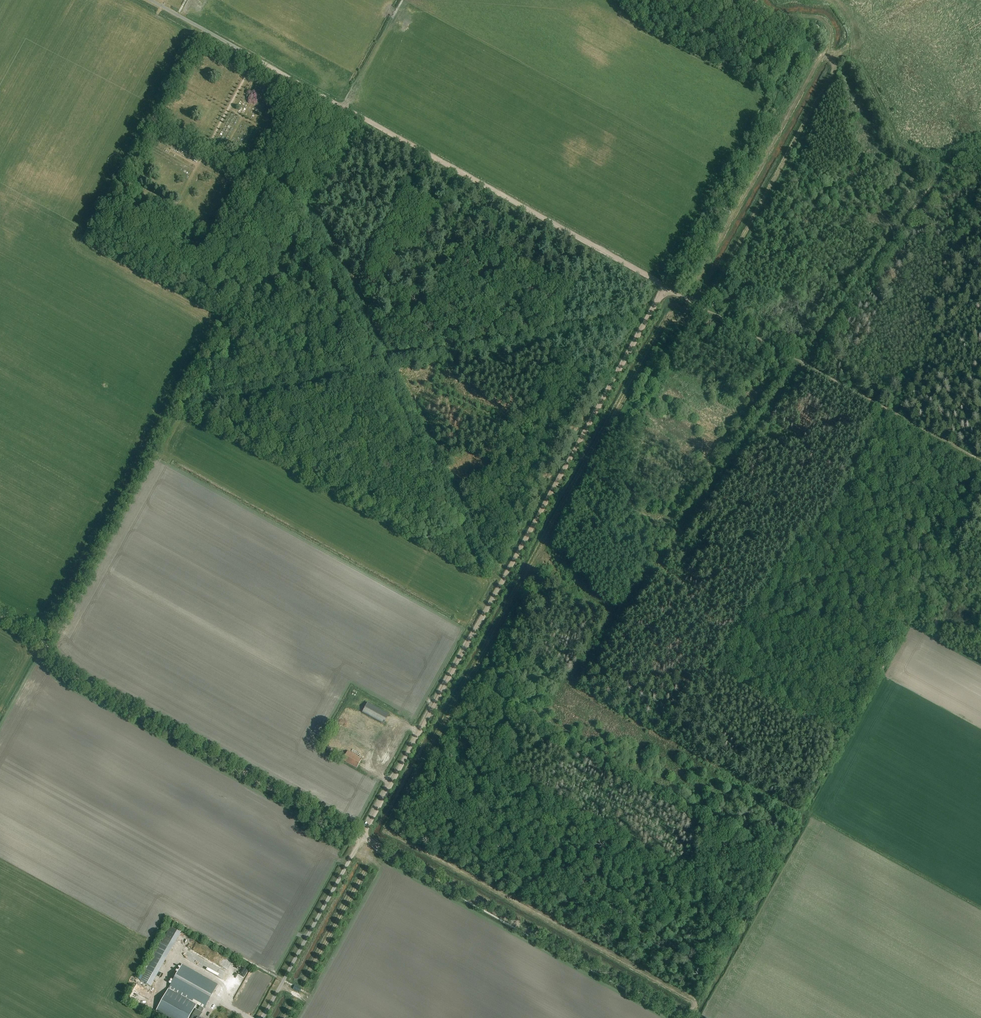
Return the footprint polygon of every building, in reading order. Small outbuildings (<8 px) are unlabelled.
[(195,152),(191,159),(196,162),(201,155),(195,152)] [(390,716),(369,704),(364,712),(386,724),(390,716)] [(356,768),(362,759),(348,751),(342,761),(356,768)] [(182,930),(171,924),(140,980),(151,986),(182,930)] [(219,954),(208,948),(204,955),(215,961),(219,954)] [(218,984),(182,965),(157,1010),(171,1017),(188,1017),(196,1004),(200,1006),(198,1010),(196,1009),(191,1017),(200,1017),(199,1017),(218,984)]
